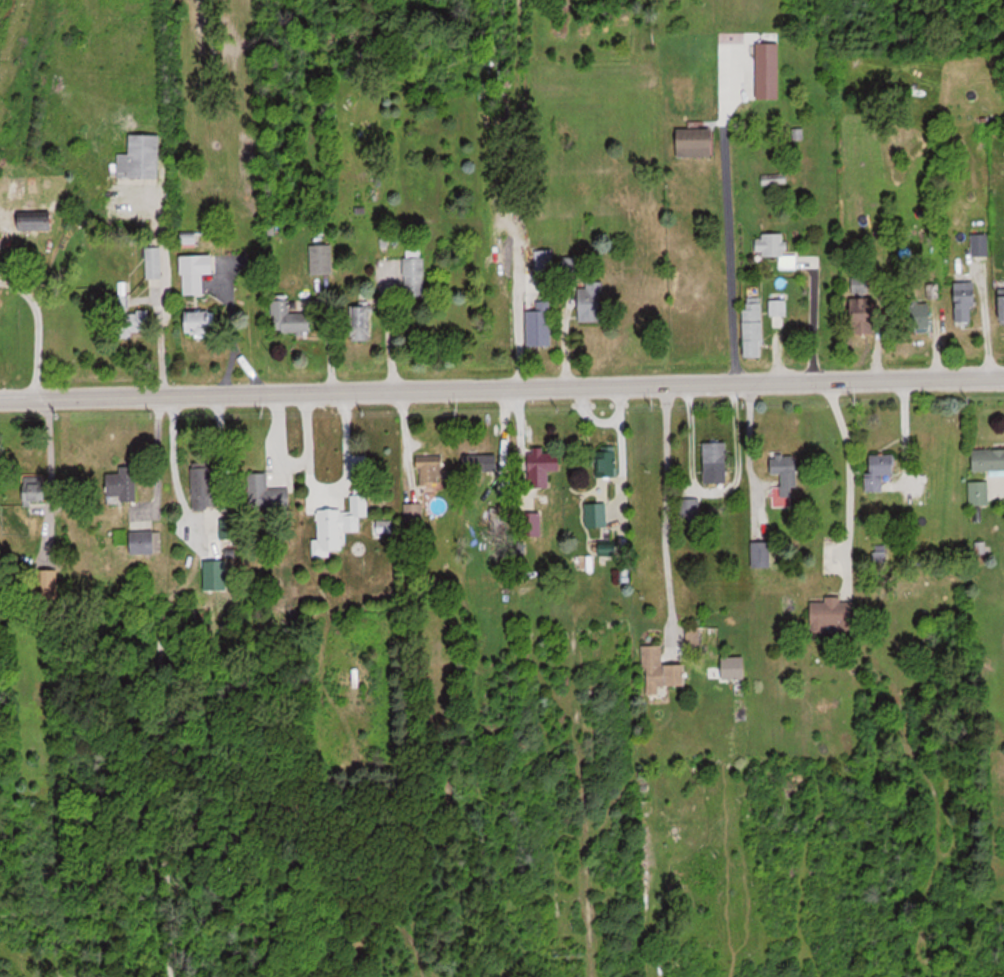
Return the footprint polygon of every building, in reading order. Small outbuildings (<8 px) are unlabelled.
[(758,71),(780,71),(780,42),(758,42),(758,71)] [(701,131),(680,131),(680,158),(714,158),(714,137),(701,137),(701,131)] [(119,176),(160,176),(160,133),(130,133),(130,153),(119,153),(119,176)] [(762,176),(764,186),(788,183),(787,173),(762,176)] [(7,214),(7,230),(54,230),(54,214),(7,214)] [(818,269),(817,256),(785,256),(785,235),(757,235),(757,256),(780,256),(780,269),(818,269)] [(311,245),(311,274),(333,274),(333,245),(311,245)] [(404,297),(424,297),(424,247),(404,247),(404,297)] [(147,277),(161,277),(161,248),(147,248),(147,277)] [(536,250),(536,270),(554,270),(554,250),(536,250)] [(204,295),(203,273),(215,273),(215,255),(183,255),(183,295),(204,295)] [(577,270),(577,258),(563,258),(563,270),(577,270)] [(868,293),(868,281),(854,281),(854,293),(868,293)] [(580,322),(603,322),(603,282),(580,282),(580,322)] [(977,295),(956,295),(956,322),(977,322),(977,295)] [(113,296),(111,334),(148,335),(149,311),(129,310),(129,297),(113,296)] [(875,298),(852,298),(852,333),(875,333),(875,298)] [(787,316),(787,300),(771,300),(771,316),(787,316)] [(553,301),(538,301),(538,311),(528,311),(528,346),(553,346),(553,301)] [(764,357),(764,302),(746,302),(746,357),(764,357)] [(372,340),(372,306),(352,306),(352,340),(372,340)] [(217,311),(188,311),(188,333),(217,333),(217,311)] [(728,442),(704,442),(704,482),(728,482),(728,442)] [(550,488),(550,471),(561,471),(561,452),(544,452),(544,447),(530,447),(530,488),(550,488)] [(1003,471),(1003,449),(973,449),(973,471),(1003,471)] [(618,476),(618,450),(596,450),(597,476),(618,476)] [(867,491),(885,491),(885,474),(896,473),(895,454),(866,455),(867,491)] [(798,488),(799,455),(771,455),(770,474),(781,474),(781,487),(773,487),(773,498),(793,498),(793,488),(798,488)] [(489,457),(465,457),(465,471),(489,471),(489,457)] [(446,460),(420,460),(420,486),(446,486),(446,460)] [(108,499),(136,499),(136,466),(121,466),(121,474),(108,474),(108,499)] [(215,467),(194,467),(194,505),(215,505),(215,467)] [(249,473),(249,509),(269,509),(269,473),(249,473)] [(46,476),(23,476),(23,504),(46,504),(46,476)] [(989,505),(989,481),(970,481),(970,505),(989,505)] [(347,531),(361,531),(361,516),(368,516),(368,495),(352,495),(352,516),(347,516),(347,531)] [(682,499),(682,522),(700,522),(700,499),(682,499)] [(607,503),(586,504),(587,526),(608,526),(607,503)] [(520,536),(542,536),(542,513),(520,513),(520,536)] [(162,531),(131,531),(131,553),(162,553),(162,531)] [(813,599),(813,634),(856,634),(856,601),(841,601),(841,599),(813,599)] [(687,686),(687,664),(662,665),(662,645),(645,645),(646,696),(661,696),(661,686),(687,686)]
